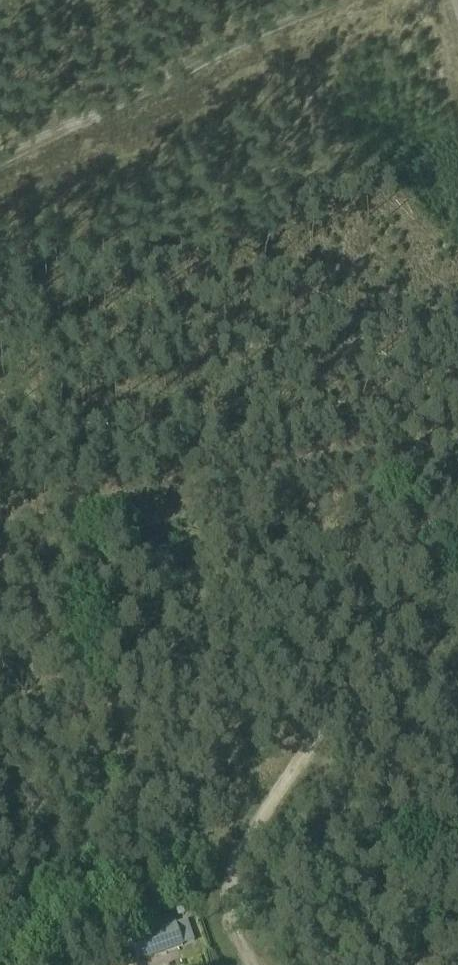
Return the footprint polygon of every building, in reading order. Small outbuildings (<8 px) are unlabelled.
[(127,939),(129,946),(116,951),(120,964),(155,964),(184,955),(183,951),(195,947),(188,926),(179,930),(176,922),(127,939)]
